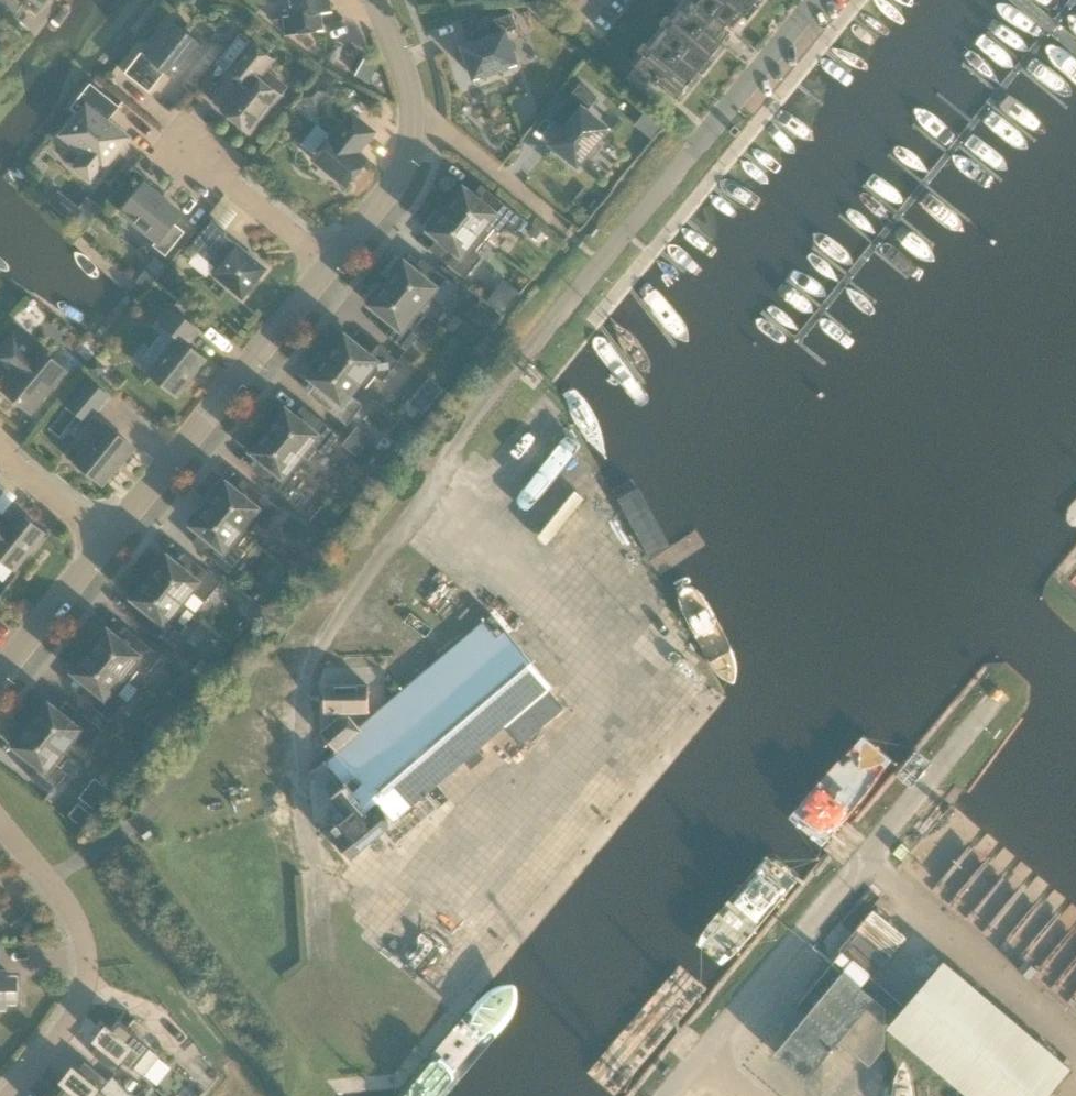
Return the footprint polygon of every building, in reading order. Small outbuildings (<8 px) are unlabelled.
[(286,35),(323,30),(321,13),(332,12),(330,0),(292,0),(294,16),(284,17),(286,35)] [(557,0),(540,0),(537,4),(547,13),(557,1),(557,0)] [(756,3),(759,0),(695,0),(699,3),(690,15),(683,10),(637,66),(678,99),(724,43),(717,38),(727,26),(733,31),(756,3)] [(1053,17),(1065,2),(1063,0),(1032,0),(1053,17)] [(528,6),(520,9),(523,18),(531,15),(528,6)] [(519,28),(514,13),(489,22),(494,36),(464,47),(475,79),(518,64),(507,32),(519,28)] [(166,72),(176,79),(203,45),(174,22),(173,23),(176,26),(151,58),(148,55),(147,56),(142,52),(125,73),(150,92),(166,72)] [(222,110),(251,133),(281,96),(259,78),(274,61),(252,43),(228,71),(243,84),(222,110)] [(355,75),(368,82),(378,65),(364,58),(355,75)] [(303,97),(315,106),(328,89),(316,80),(303,97)] [(101,166),(104,168),(129,138),(102,116),(113,102),(91,84),(72,108),(79,113),(62,135),(86,154),(76,168),(90,179),(101,166)] [(575,118),(552,145),(578,166),(587,155),(592,159),(601,147),(597,144),(608,130),(587,112),(599,98),(581,84),(562,108),(575,118)] [(304,146),(315,155),(313,158),(347,186),(368,160),(358,152),(374,132),(353,115),(337,135),(334,132),(332,135),(320,126),(304,146)] [(181,213),(146,185),(123,213),(157,241),(153,246),(166,256),(185,232),(173,222),(181,213)] [(447,209),(485,240),(495,228),(501,234),(509,225),(517,232),(526,221),(497,197),(489,208),(461,185),(450,198),(453,201),(447,209)] [(88,197),(80,207),(70,219),(82,229),(100,206),(88,197)] [(475,252),(485,240),(447,209),(440,217),(437,215),(426,228),(454,251),(446,261),(466,278),(482,258),(475,252)] [(227,231),(213,220),(191,247),(218,269),(213,274),(243,298),(267,269),(237,245),(230,253),(218,243),(227,231)] [(528,233),(540,243),(547,236),(535,225),(528,233)] [(387,283),(426,314),(435,302),(442,308),(458,288),(438,271),(429,281),(401,259),(390,272),(394,275),(387,283)] [(137,279),(148,286),(158,273),(148,265),(137,279)] [(416,326),(426,314),(387,283),(381,291),(377,288),(366,302),(395,325),(386,335),(407,352),(423,331),(416,326)] [(188,304),(199,313),(208,302),(197,293),(188,304)] [(200,330),(173,308),(161,324),(177,337),(148,373),(177,397),(207,360),(189,345),(200,330)] [(328,357),(360,383),(366,388),(376,376),(383,381),(399,361),(378,345),(370,355),(342,332),(331,346),(334,349),(328,357)] [(35,350),(14,333),(0,350),(0,364),(14,376),(4,388),(32,412),(65,372),(37,348),(35,350)] [(351,395),(360,383),(328,357),(321,365),(318,362),(307,376),(335,398),(327,409),(348,425),(364,405),(351,395)] [(89,368),(98,376),(107,367),(97,359),(89,368)] [(443,389),(429,378),(422,386),(436,397),(443,389)] [(91,379),(68,405),(88,422),(111,396),(91,379)] [(269,430),(307,461),(317,449),(324,455),(340,435),(319,418),(311,429),(283,406),(272,419),(275,422),(269,430)] [(61,437),(69,427),(58,417),(49,428),(61,437)] [(135,448),(105,423),(74,461),(103,485),(122,463),(123,463),(135,448)] [(351,435),(363,446),(370,437),(357,427),(351,435)] [(298,473),(307,461),(269,430),(262,438),(259,436),(248,449),(276,472),(268,482),(297,505),(305,495),(297,488),(304,479),(298,473)] [(528,512),(584,445),(569,433),(513,499),(528,512)] [(356,455),(363,446),(351,435),(343,445),(356,455)] [(542,508),(550,514),(576,483),(568,477),(542,508)] [(209,504),(248,535),(257,523),(264,529),(280,508),(260,492),(252,502),(223,479),(212,493),(216,496),(209,504)] [(238,547),(248,535),(209,504),(203,512),(199,509),(188,523),(217,546),(208,556),(229,572),(245,552),(238,547)] [(335,517),(323,506),(310,521),(323,532),(335,517)] [(0,514),(0,559),(14,570),(45,532),(20,512),(11,523),(0,514)] [(282,560),(292,569),(301,559),(294,552),(287,553),(282,560)] [(150,577),(183,603),(192,592),(205,602),(221,582),(201,565),(192,576),(164,553),(153,567),(157,569),(150,577)] [(189,608),(183,603),(150,577),(144,585),(140,583),(129,596),(158,619),(149,629),(170,646),(186,626),(179,620),(189,608)] [(331,835),(351,860),(352,860),(386,831),(397,845),(450,800),(439,786),(507,728),(521,744),(565,707),(551,689),(554,686),(494,615),(360,729),(349,717),(341,717),(323,732),(338,750),(326,761),(339,776),(326,787),(333,796),(332,797),(343,810),(329,822),(336,830),(331,835)] [(91,651),(129,682),(139,670),(146,676),(162,656),(141,639),(133,650),(105,627),(94,640),(97,643),(91,651)] [(120,694),(129,682),(91,651),(84,659),(81,657),(70,670),(98,693),(90,703),(110,720),(127,700),(120,694)] [(192,671),(201,678),(211,666),(202,659),(192,671)] [(197,682),(187,674),(181,681),(191,689),(197,682)] [(370,712),(369,686),(326,686),(326,713),(370,712)] [(31,725),(64,750),(73,739),(86,750),(103,729),(82,713),(74,723),(46,700),(35,714),(38,717),(31,725)] [(70,755),(64,750),(31,725),(25,733),(22,730),(11,744),(39,767),(31,777),(51,793),(67,773),(60,768),(70,755)] [(148,742),(139,735),(131,743),(141,751),(148,742)] [(928,855),(1048,959),(1073,930),(1003,870),(1004,869),(954,825),(928,855)] [(873,978),(907,938),(873,909),(839,950),(843,953),(852,961),(873,978)] [(845,969),(852,961),(843,953),(836,961),(845,969)] [(1018,969),(1029,977),(1037,967),(1026,959),(1018,969)] [(966,1095),(1050,1095),(1069,1074),(944,964),(905,1008),(898,1016),(888,1027),(966,1095)] [(885,1009),(833,965),(798,1006),(808,1014),(775,1056),(806,1081),(839,1041),(870,1067),(885,1050),(885,1009)] [(6,1008),(6,1001),(11,1001),(12,977),(7,977),(7,970),(0,970),(0,1008),(6,1008)] [(905,1008),(885,990),(878,999),(898,1016),(905,1008)] [(148,1030),(136,1020),(128,1029),(120,1022),(111,1032),(107,1029),(98,1041),(102,1044),(94,1053),(93,1052),(92,1054),(116,1073),(117,1072),(116,1071),(124,1061),(134,1070),(135,1069),(145,1077),(161,1057),(149,1047),(150,1047),(141,1039),(148,1030)] [(63,1095),(106,1095),(100,1091),(107,1081),(109,1082),(109,1081),(85,1062),(85,1063),(86,1064),(78,1073),(74,1070),(64,1082),(69,1085),(61,1094),(63,1095)]
